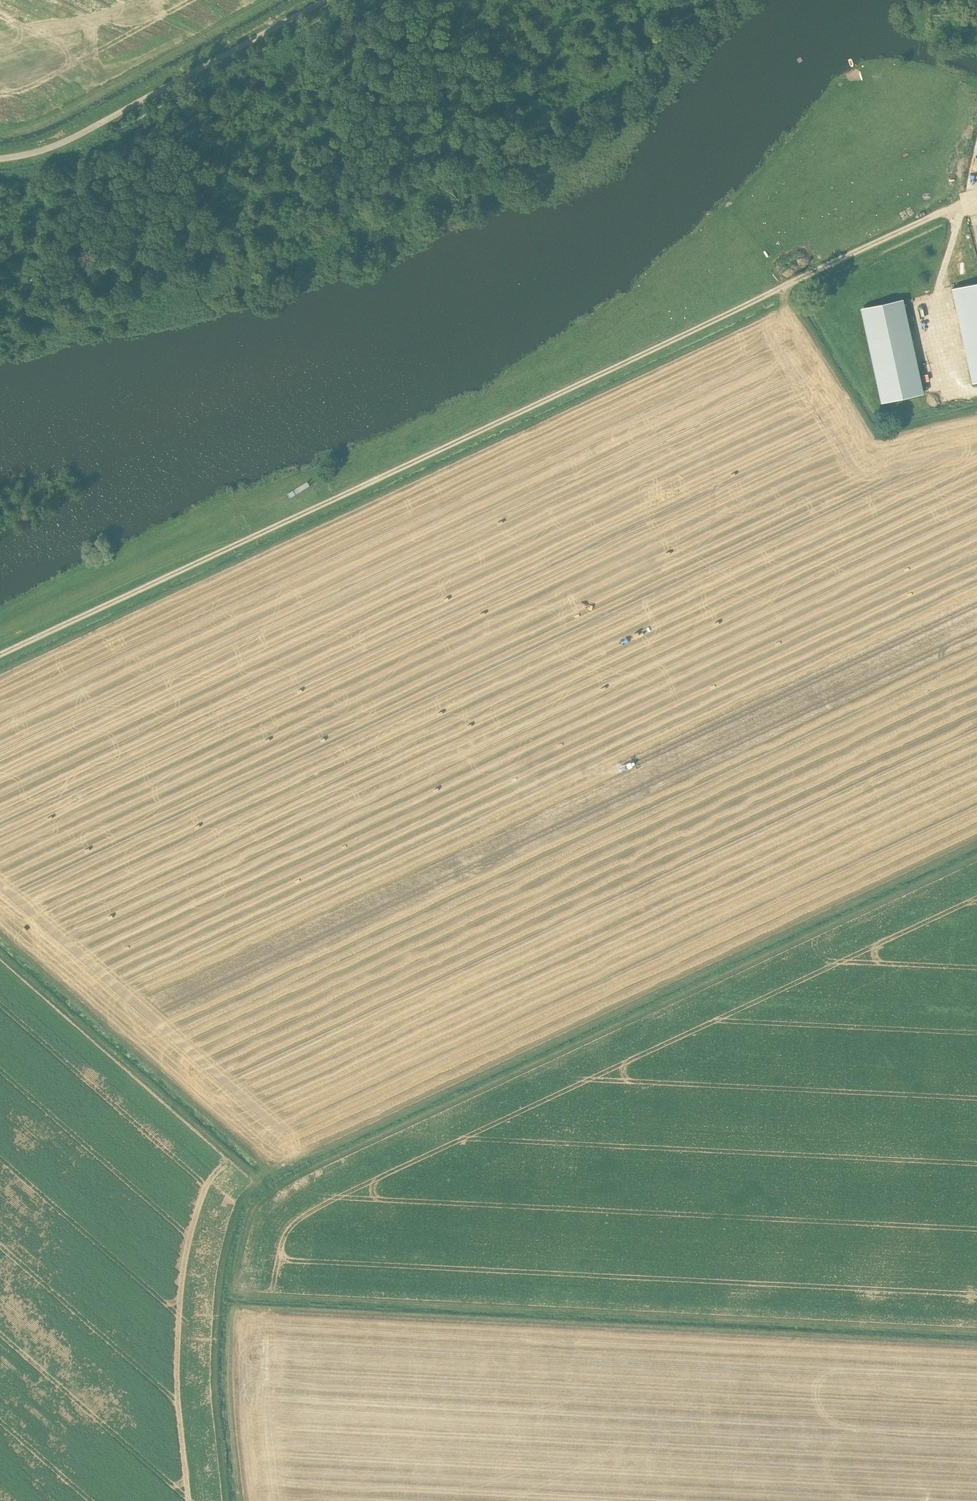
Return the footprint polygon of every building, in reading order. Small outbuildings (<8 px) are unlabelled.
[(976,382),(976,283),(951,289),(972,383),(976,382)] [(881,403),(923,393),(903,299),(860,308),(881,403)]
